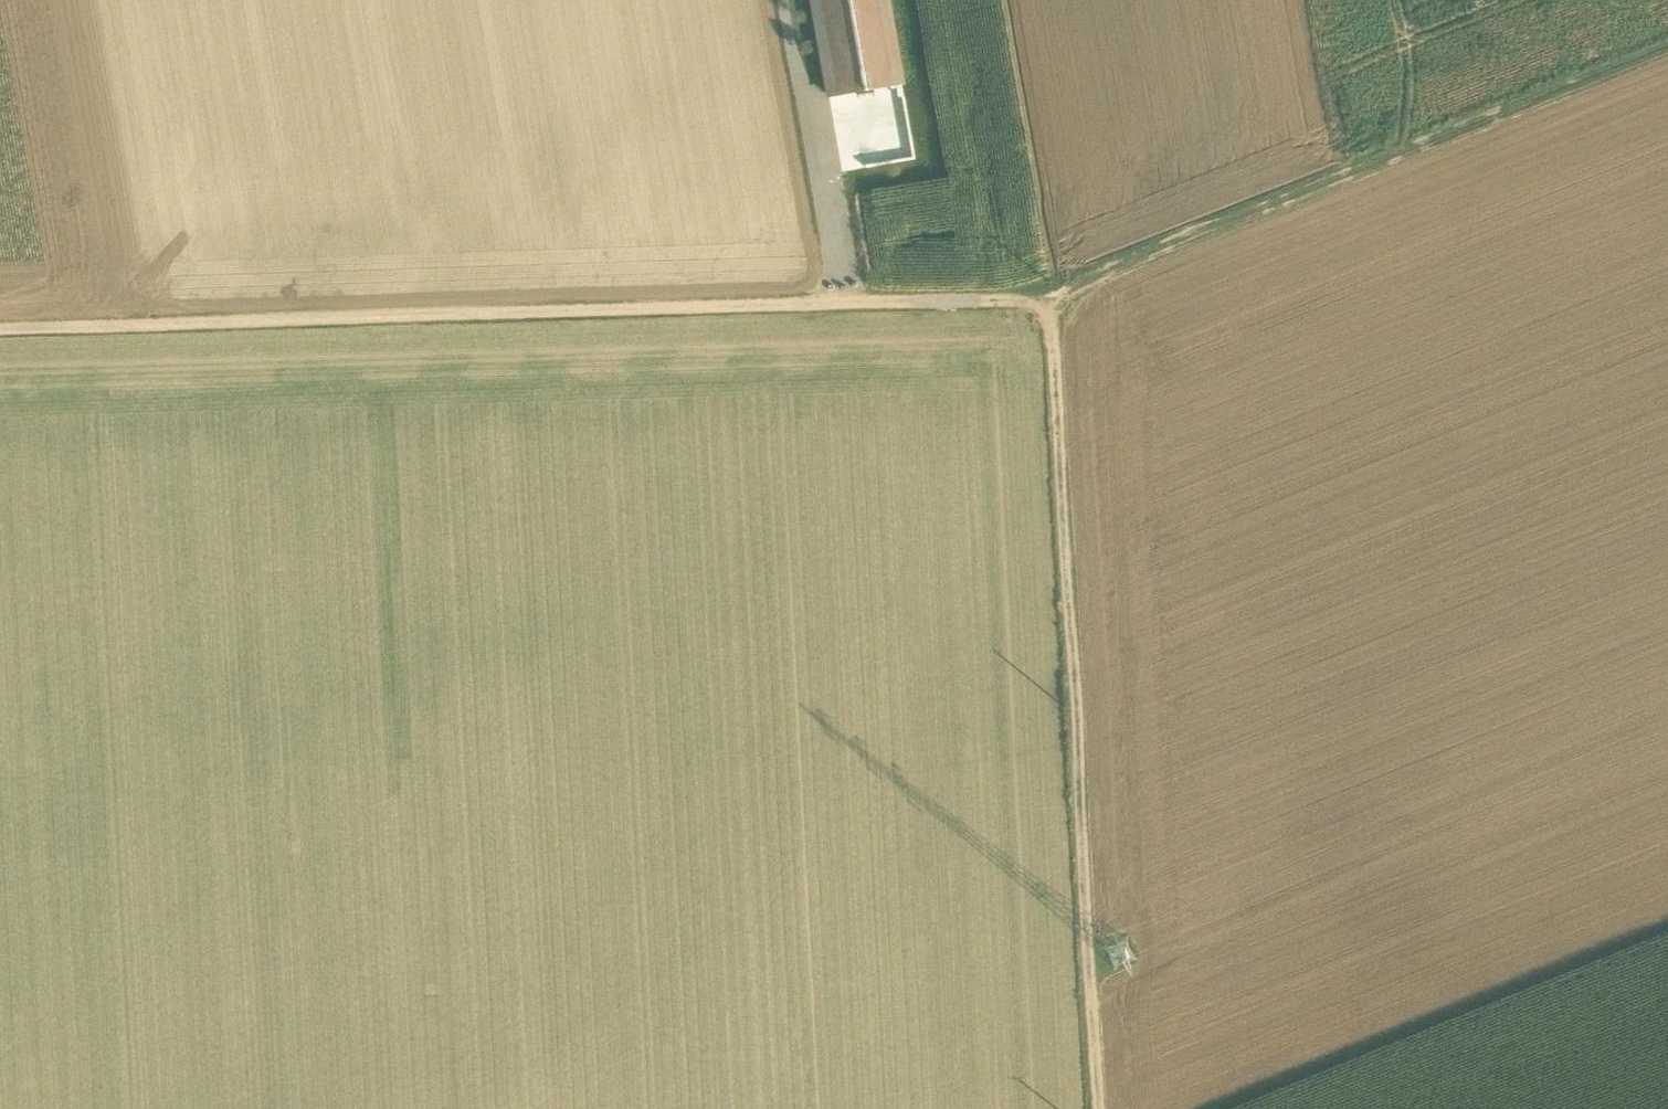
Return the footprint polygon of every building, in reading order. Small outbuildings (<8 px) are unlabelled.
[(829,95),(902,82),(887,0),(812,0),(829,95)]
